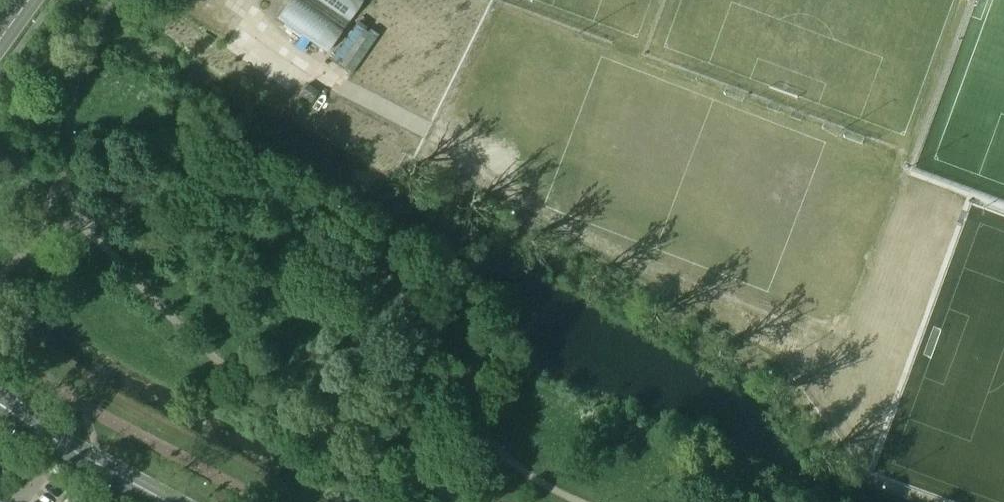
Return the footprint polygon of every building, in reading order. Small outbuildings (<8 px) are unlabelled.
[(281,7),(290,14),(282,25),(298,36),(301,32),(326,50),(361,0),(300,0),(286,0),(281,7)] [(317,90),(306,83),(299,93),(309,101),(317,90)]
